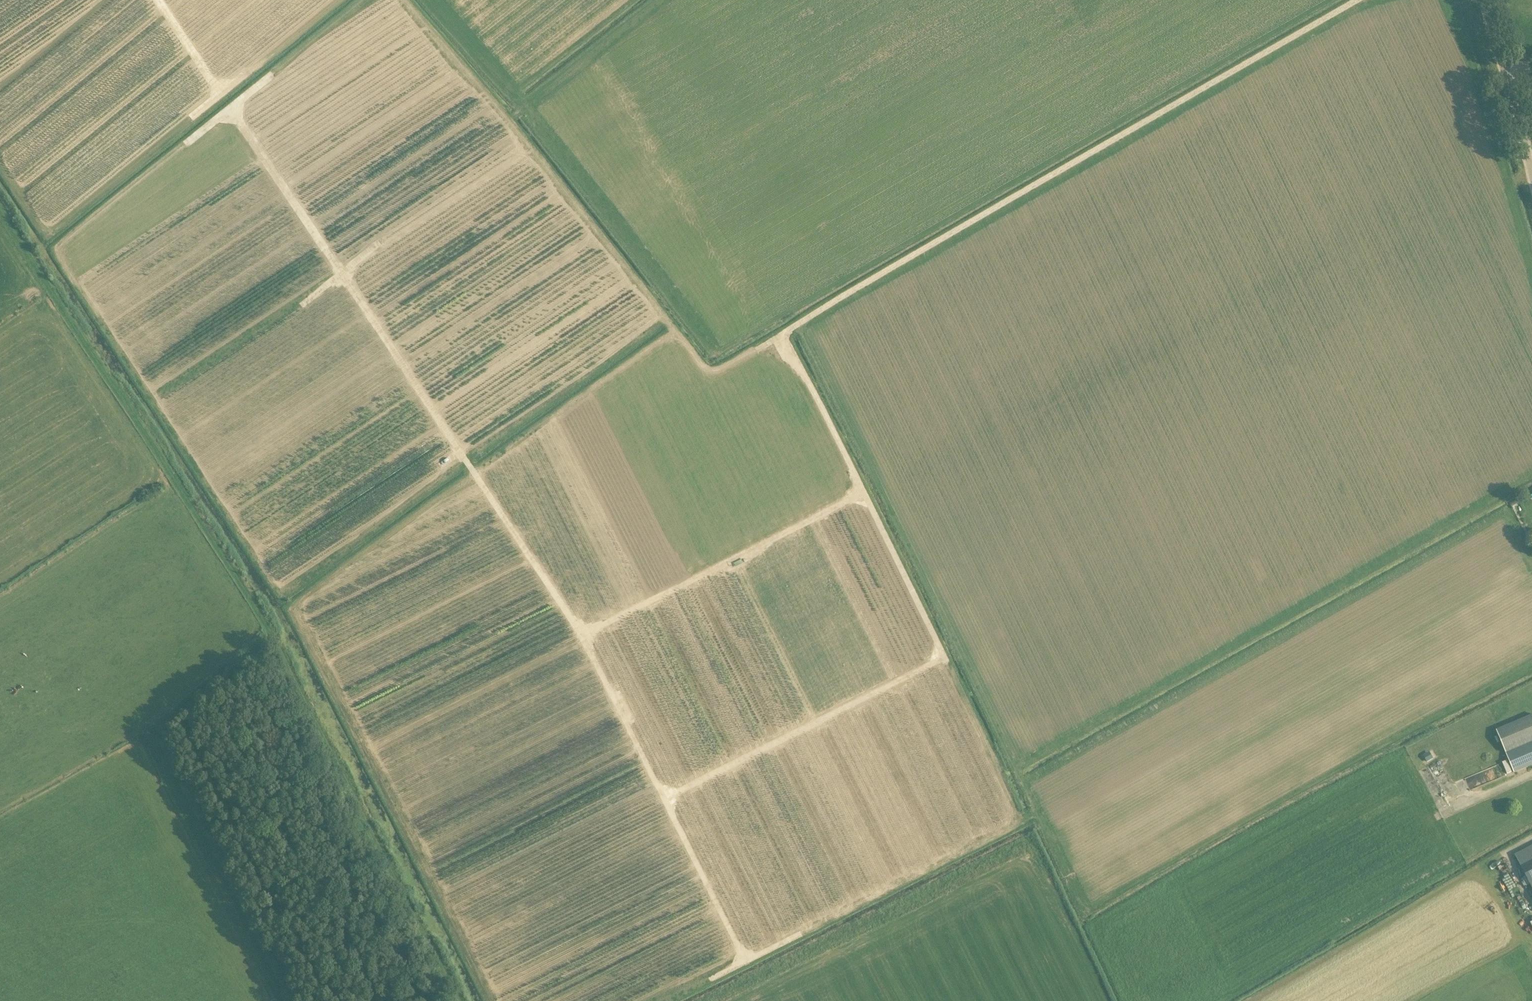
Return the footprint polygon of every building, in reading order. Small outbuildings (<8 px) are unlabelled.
[(1531,764),(1531,715),(1496,730),(1514,772),(1531,764)] [(1432,759),(1431,756),(1429,753),(1424,756),(1427,761),(1432,759)] [(1531,888),(1531,851),(1517,858),(1531,888)]
